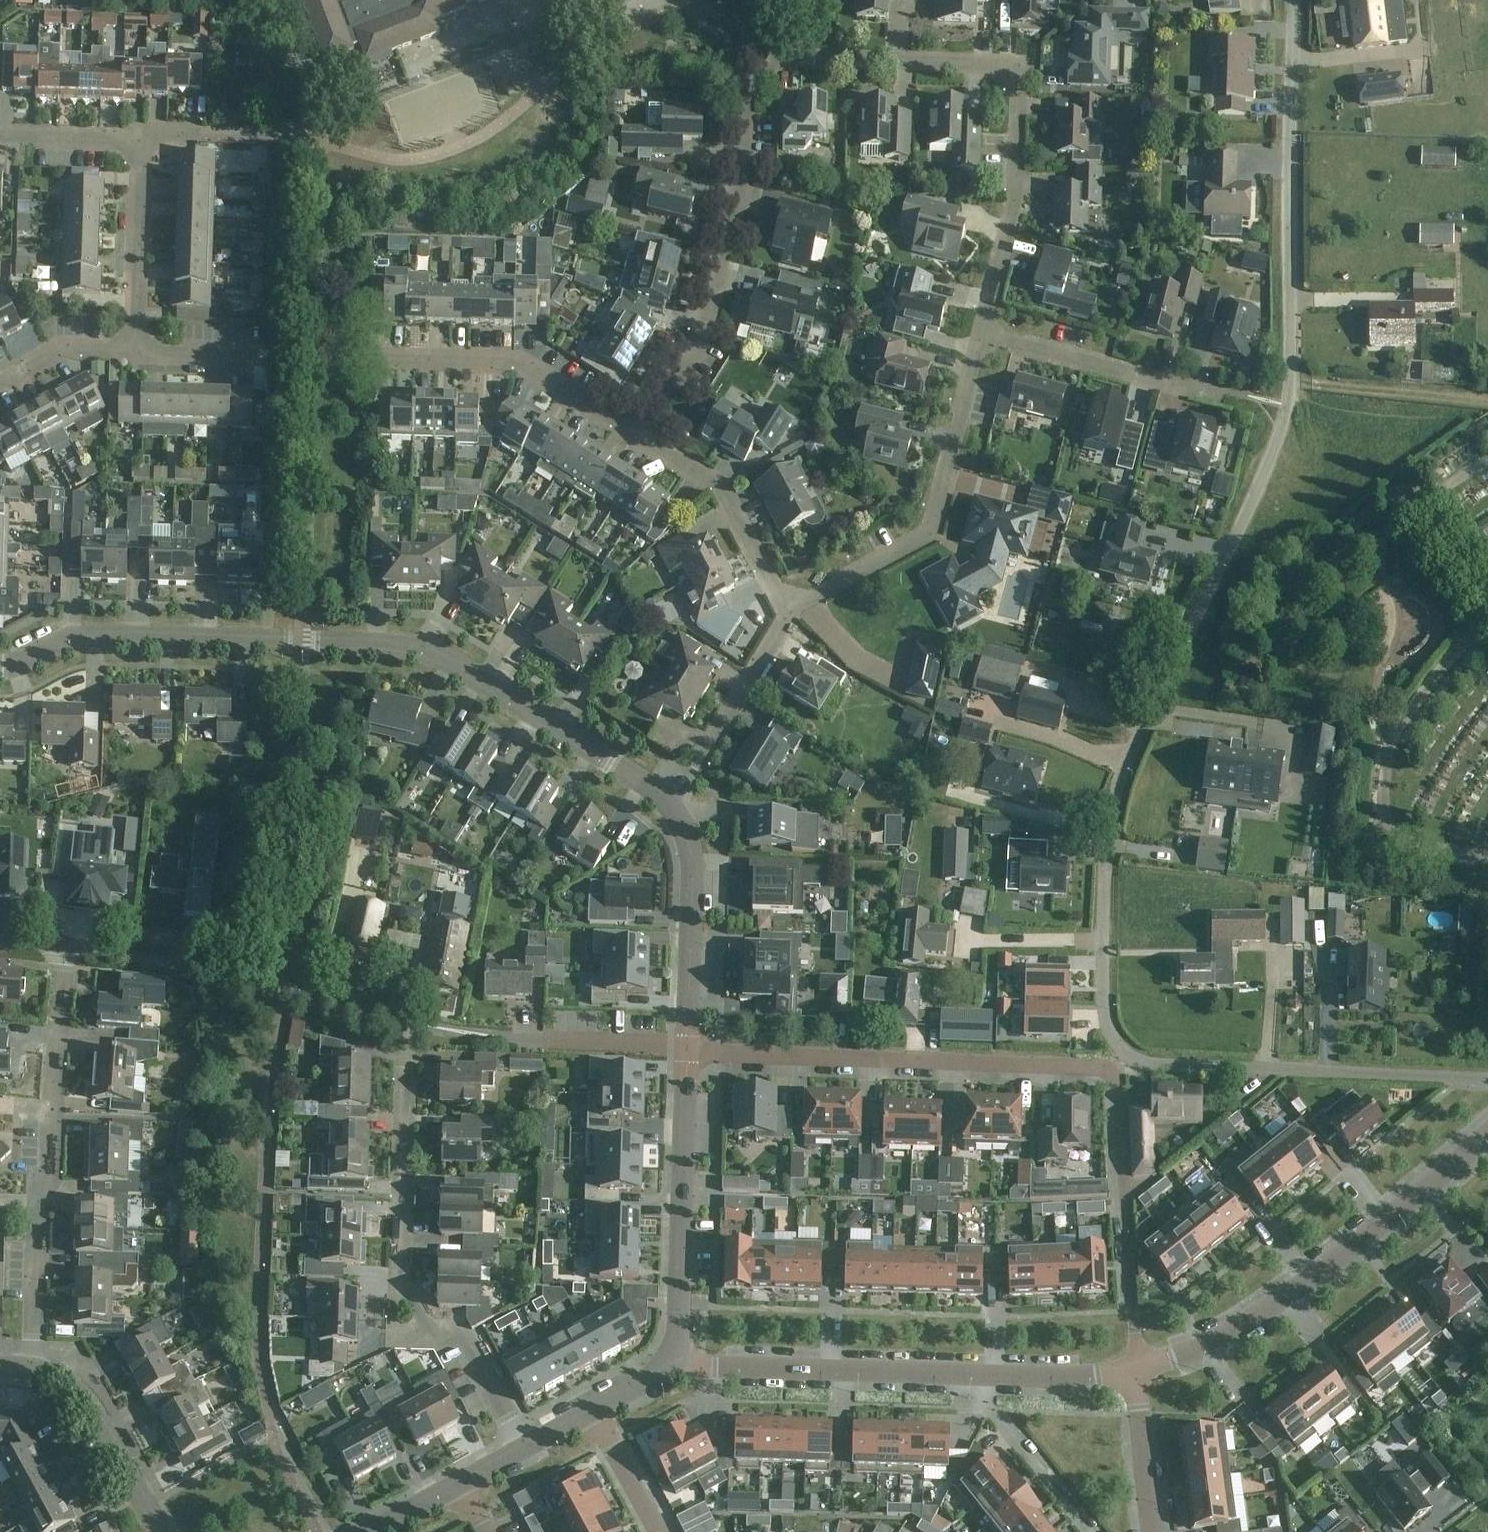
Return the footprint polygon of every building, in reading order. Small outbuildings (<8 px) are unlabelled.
[(300,0),(324,63),(353,52),(352,49),(359,46),(365,63),(439,35),(433,19),(445,14),(446,17),(489,0),(300,0)] [(888,0),(862,0),(862,2),(857,2),(857,19),(887,20),(888,0)] [(937,21),(974,22),(975,2),(988,2),(988,0),(938,0),(937,21)] [(1015,0),(1014,24),(1045,24),(1046,0),(1009,0),(1015,0)] [(1209,13),(1240,13),(1237,0),(1206,0),(1209,13)] [(1354,49),(1408,43),(1403,0),(1349,7),(1350,11),(1340,13),(1343,38),(1353,37),(1354,49)] [(1088,8),(1087,28),(1077,28),(1076,58),(1070,57),(1069,85),(1108,86),(1109,31),(1115,31),(1115,9),(1088,8)] [(1150,12),(1135,11),(1134,30),(1149,30),(1150,12)] [(61,14),(45,13),(45,26),(61,26),(61,14)] [(151,13),(150,29),(168,30),(169,14),(151,13)] [(82,14),(67,14),(67,26),(82,27),(82,14)] [(92,27),(104,27),(104,15),(92,15),(92,27)] [(116,16),(104,15),(104,27),(116,28),(116,16)] [(182,15),(169,15),(169,26),(182,26),(182,15)] [(209,15),(204,15),(193,15),(193,39),(209,39),(209,15)] [(1154,52),(1154,35),(1113,34),(1113,50),(1154,52)] [(131,35),(131,48),(153,47),(153,35),(131,35)] [(1254,42),(1211,41),(1210,59),(1218,59),(1217,100),(1214,100),(1214,114),(1243,115),(1244,102),(1252,102),(1254,42)] [(38,61),(37,94),(37,101),(58,102),(60,57),(60,47),(52,46),(52,56),(49,61),(38,61)] [(37,94),(38,61),(16,60),(17,48),(4,47),(4,58),(3,91),(15,92),(15,93),(37,94)] [(81,58),(81,69),(80,103),(102,103),(103,50),(92,49),(92,58),(81,58)] [(123,82),(124,63),(124,60),(110,60),(110,50),(103,50),(102,103),(124,104),(124,103),(125,82),(123,82)] [(125,82),(124,103),(136,103),(136,97),(145,97),(146,52),(138,51),(138,64),(124,63),(123,82),(125,82)] [(166,98),(167,65),(168,57),(155,57),(155,52),(146,52),(145,97),(166,98)] [(80,103),(81,69),(69,69),(70,64),(65,58),(60,57),(58,102),(80,103)] [(167,65),(166,98),(167,98),(167,91),(189,92),(189,90),(202,90),(203,57),(190,57),(190,58),(168,57),(167,65)] [(1399,76),(1358,80),(1362,105),(1402,100),(1399,76)] [(816,95),(799,95),(798,109),(801,112),(797,116),(796,115),(784,115),(783,150),(805,151),(811,145),(811,139),(826,140),(827,100),(816,99),(816,95)] [(1153,99),(1132,99),(1131,117),(1153,117),(1153,99)] [(1059,115),(1057,153),(1072,154),(1072,163),(1100,164),(1100,150),(1088,149),(1088,126),(1101,126),(1101,101),(1076,100),(1075,116),(1059,115)] [(895,102),(862,101),(861,147),(885,148),(885,158),(909,159),(910,123),(894,123),(895,102)] [(931,103),(930,120),(930,147),(954,148),(953,170),(979,171),(980,119),(963,119),(964,102),(951,101),(951,104),(931,103)] [(1172,105),(1157,104),(1155,130),(1171,131),(1172,105)] [(702,115),(693,115),(693,106),(665,105),(664,114),(663,129),(622,128),(621,154),(638,154),(638,161),(650,161),(650,155),(683,156),(684,140),(701,141),(702,115)] [(608,175),(617,175),(618,148),(609,148),(608,159),(608,175)] [(1421,149),(1421,168),(1456,169),(1456,150),(1421,149)] [(176,176),(214,177),(215,155),(177,153),(176,176)] [(1206,186),(1205,217),(1249,219),(1250,187),(1235,187),(1236,158),(1210,157),(1209,186),(1206,186)] [(634,196),(651,200),(648,212),(690,223),(696,198),(673,192),(676,179),(641,170),(634,196)] [(1075,170),(1075,190),(1056,190),(1055,232),(1085,233),(1086,208),(1101,208),(1102,171),(1075,170)] [(259,180),(272,180),(272,171),(259,171),(259,180)] [(1127,173),(1127,188),(1152,188),(1152,173),(1127,173)] [(179,198),(214,199),(214,177),(176,176),(176,178),(179,178),(179,198)] [(272,180),(259,180),(258,188),(272,189),(272,180)] [(65,204),(103,206),(104,183),(66,181),(65,204)] [(32,195),(18,194),(18,204),(32,204),(32,195)] [(585,201),(570,197),(566,214),(601,223),(605,206),(585,201)] [(914,230),(918,236),(914,252),(956,263),(964,229),(956,227),(960,210),(907,197),(900,227),(914,230)] [(178,220),(213,221),(214,199),(179,198),(178,220)] [(253,210),(266,210),(266,201),(253,201),(253,210)] [(781,202),(776,221),(781,223),(774,249),(786,252),(783,262),(808,268),(817,234),(827,237),(832,216),(781,202)] [(103,206),(65,204),(65,226),(99,227),(100,208),(103,208),(103,206)] [(17,225),(31,225),(31,217),(18,216),(17,225)] [(177,242),(212,243),(213,221),(178,220),(177,242)] [(31,225),(17,225),(17,234),(30,234),(31,225)] [(99,227),(65,226),(64,248),(98,249),(99,227)] [(1454,227),(1420,226),(1419,245),(1453,246),(1454,227)] [(641,272),(680,282),(684,270),(679,264),(681,258),(669,255),(672,243),(637,234),(632,253),(637,259),(644,260),(641,272)] [(252,244),(265,245),(265,236),(252,235),(252,244)] [(430,249),(430,240),(419,239),(418,249),(430,249)] [(430,240),(430,249),(442,250),(443,240),(430,240)] [(473,251),(473,241),(462,241),(461,250),(473,251)] [(473,241),(473,251),(486,251),(486,241),(473,241)] [(176,264),(212,265),(212,243),(177,242),(176,264)] [(504,252),(517,252),(517,242),(504,242),(504,252)] [(265,245),(252,244),(251,253),(265,253),(265,245)] [(1040,304),(1070,311),(1069,316),(1092,322),(1097,299),(1077,294),(1078,290),(1066,287),(1074,254),(1045,247),(1033,291),(1043,293),(1040,304)] [(98,249),(64,248),(63,270),(101,271),(101,269),(98,269),(98,249)] [(16,268),(29,269),(30,260),(16,259),(16,268)] [(173,286),(211,287),(212,265),(176,264),(176,284),(173,284),(173,286)] [(521,278),(522,264),(509,264),(508,277),(521,278)] [(29,269),(16,268),(16,277),(29,277),(29,269)] [(549,320),(550,295),(551,269),(543,269),(538,274),(537,288),(515,288),(515,291),(514,323),(515,323),(536,324),(536,320),(549,320)] [(101,271),(63,270),(62,293),(100,294),(101,271)] [(898,271),(893,290),(891,300),(904,322),(938,331),(943,312),(937,302),(925,298),(922,294),(926,278),(898,271)] [(671,297),(677,295),(680,282),(641,272),(638,284),(631,282),(624,284),(620,302),(619,302),(650,321),(651,321),(653,312),(654,313),(657,301),(669,304),(671,297)] [(1195,306),(1202,279),(1180,274),(1176,290),(1152,284),(1147,301),(1150,302),(1142,330),(1173,338),(1182,303),(1195,306)] [(1413,347),(1413,313),(1456,312),(1455,304),(1453,304),(1453,291),(1425,291),(1425,276),(1412,276),(1413,307),(1390,307),(1390,312),(1371,313),(1371,347),(1413,347)] [(250,287),(263,288),(264,279),(250,278),(250,287)] [(494,278),(494,280),(492,326),(515,326),(515,323),(514,323),(515,291),(515,288),(515,279),(494,278)] [(492,326),(494,280),(472,280),(472,283),(471,325),(492,326)] [(41,294),(56,294),(56,281),(40,282),(41,294)] [(471,325),(472,283),(451,282),(450,289),(449,324),(471,325)] [(384,319),(406,319),(407,288),(408,288),(408,284),(385,284),(385,290),(372,290),(372,315),(384,315),(384,319)] [(211,287),(173,286),(172,308),(210,310),(211,287)] [(263,288),(250,287),(250,296),(263,296),(263,288)] [(429,289),(408,288),(407,288),(406,319),(405,323),(428,324),(429,289)] [(790,288),(786,302),(756,294),(748,324),(789,334),(794,316),(813,320),(819,296),(790,288)] [(449,324),(450,289),(429,289),(428,324),(449,324)] [(0,296),(0,340),(22,328),(20,325),(30,320),(18,297),(8,302),(4,294),(0,296)] [(1245,360),(1257,314),(1225,306),(1227,298),(1212,294),(1205,322),(1219,325),(1212,352),(1245,360)] [(653,337),(643,331),(650,321),(619,302),(608,318),(611,325),(617,329),(610,339),(646,361),(653,350),(649,344),(653,337)] [(418,326),(418,337),(519,339),(519,329),(418,326)] [(876,386),(921,398),(929,367),(900,360),(904,345),(877,338),(872,356),(871,363),(881,365),(876,386)] [(632,371),(639,372),(646,361),(610,339),(604,349),(598,345),(591,346),(581,363),(612,382),(618,372),(628,378),(632,371)] [(753,356),(771,362),(776,346),(758,341),(753,356)] [(105,377),(105,364),(92,364),(92,377),(105,377)] [(1009,419),(1012,408),(1057,419),(1065,388),(1018,377),(1017,383),(1004,380),(995,416),(1009,419)] [(45,398),(46,400),(47,400),(64,431),(75,425),(80,434),(82,434),(102,423),(103,421),(98,413),(104,409),(88,378),(68,389),(67,386),(45,398)] [(142,425),(143,387),(120,386),(119,424),(142,425)] [(163,426),(165,391),(145,390),(145,387),(143,387),(142,425),(163,426)] [(229,428),(230,390),(228,389),(228,393),(208,392),(207,427),(229,428)] [(230,390),(229,428),(252,429),(252,420),(264,421),(265,394),(253,393),(253,390),(230,390)] [(185,427),(186,391),(165,391),(163,426),(185,427)] [(207,427),(208,392),(186,391),(185,427),(207,427)] [(434,439),(435,396),(413,395),(413,399),(414,399),(412,439),(434,439)] [(435,396),(434,439),(456,440),(457,400),(458,397),(435,396)] [(1136,455),(1142,429),(1129,426),(1129,428),(1122,426),(1128,405),(1095,396),(1084,442),(1116,451),(1116,450),(1136,455)] [(378,427),(379,427),(378,437),(412,439),(414,399),(413,399),(392,398),(391,402),(379,401),(378,427)] [(500,445),(519,457),(524,449),(523,449),(540,422),(522,410),(523,407),(511,399),(507,405),(494,427),(506,435),(500,445)] [(28,410),(45,441),(64,431),(47,400),(46,400),(28,410)] [(479,401),(457,400),(456,440),(455,445),(477,446),(477,439),(492,439),(492,430),(494,427),(507,405),(479,405),(479,401)] [(823,402),(816,403),(815,410),(819,414),(823,414),(826,409),(823,402)] [(766,408),(756,424),(723,404),(711,423),(705,425),(701,432),(702,438),(710,443),(716,441),(732,451),(731,453),(744,462),(755,444),(772,454),(791,423),(766,408)] [(911,436),(896,432),(893,428),(896,417),(862,409),(857,430),(865,432),(863,440),(865,444),(868,445),(865,458),(903,468),(911,436)] [(28,410),(11,419),(9,420),(26,451),(30,459),(42,453),(43,455),(50,451),(45,441),(28,410)] [(26,451),(9,420),(11,419),(9,417),(0,422),(0,466),(6,463),(11,472),(31,462),(29,459),(30,459),(26,451)] [(542,460),(560,430),(542,418),(540,422),(523,449),(524,449),(542,460)] [(1214,459),(1217,444),(1213,443),(1217,427),(1182,418),(1177,439),(1168,437),(1168,436),(1153,432),(1145,463),(1160,467),(1162,461),(1171,463),(1170,465),(1174,466),(1173,470),(1188,474),(1189,470),(1205,474),(1209,458),(1214,459)] [(555,480),(579,442),(560,430),(542,460),(537,469),(555,480)] [(575,489),(597,453),(579,442),(555,480),(563,485),(564,483),(575,489)] [(593,501),(597,494),(615,464),(597,453),(575,489),(593,501)] [(84,468),(90,479),(98,475),(92,463),(84,468)] [(615,506),(634,476),(615,464),(597,494),(615,506)] [(816,500),(808,504),(801,490),(808,486),(797,465),(760,485),(777,516),(772,518),(781,534),(807,521),(809,523),(813,525),(817,525),(820,523),(823,520),(823,516),(822,512),(816,500)] [(141,480),(141,467),(133,466),(132,480),(141,480)] [(141,467),(141,480),(150,480),(150,467),(141,467)] [(90,479),(84,468),(76,472),(83,483),(90,479)] [(184,481),(184,468),(176,468),(175,481),(184,481)] [(184,468),(184,481),(193,482),(193,468),(184,468)] [(227,483),(227,470),(219,469),(218,483),(227,483)] [(227,470),(227,483),(236,483),(236,470),(227,470)] [(420,489),(432,490),(433,480),(432,480),(432,472),(420,472),(420,489)] [(615,506),(633,517),(634,517),(650,490),(651,490),(653,487),(634,476),(615,506)] [(445,481),(433,480),(432,490),(445,490),(445,481)] [(513,506),(518,499),(517,499),(520,494),(510,487),(502,500),(513,506)] [(52,502),(65,502),(65,489),(51,489),(34,489),(34,502),(52,502)] [(1,490),(0,490),(0,524),(9,525),(9,500),(20,501),(20,490),(1,490)] [(667,505),(669,502),(651,490),(650,490),(634,517),(633,517),(631,520),(651,532),(654,526),(664,533),(677,511),(667,505)] [(426,492),(426,502),(450,503),(451,493),(426,492)] [(1054,496),(1048,520),(1063,524),(1070,500),(1054,496)] [(478,497),(456,497),(456,512),(473,513),(478,497)] [(1133,498),(1131,508),(1144,512),(1147,502),(1133,498)] [(518,499),(513,506),(523,513),(528,505),(518,499)] [(1030,537),(1036,517),(1036,516),(977,500),(970,526),(966,528),(964,537),(966,540),(966,541),(983,545),(979,560),(973,569),(959,576),(951,562),(924,577),(953,629),(980,614),(970,596),(997,581),(999,573),(990,566),(995,548),(1021,555),(1026,536),(1030,537)] [(550,530),(555,521),(548,517),(553,510),(541,503),(531,518),(550,530)] [(195,552),(207,553),(208,529),(209,505),(193,505),(192,528),(188,528),(186,529),(183,526),(174,526),(174,528),(172,582),(195,583),(195,552)] [(1129,518),(1130,512),(1109,506),(1107,513),(1129,518)] [(276,524),(277,511),(265,510),(265,523),(276,524)] [(106,542),(94,541),(94,524),(85,524),(85,516),(73,516),(72,524),(71,548),(83,549),(82,579),(105,580),(106,542)] [(50,526),(64,526),(64,517),(51,517),(50,526)] [(555,521),(550,530),(568,541),(578,525),(565,517),(560,525),(555,521)] [(128,550),(139,551),(140,520),(129,519),(129,526),(127,526),(127,533),(106,532),(106,542),(105,580),(127,580),(128,550)] [(150,581),(172,582),(174,528),(151,527),(151,520),(140,520),(139,551),(151,551),(150,581)] [(1138,551),(1144,528),(1119,521),(1112,548),(1108,547),(1101,572),(1117,576),(1116,580),(1118,584),(1128,586),(1132,584),(1133,581),(1148,585),(1156,556),(1138,551)] [(8,546),(9,525),(0,524),(0,546),(8,546)] [(64,526),(50,526),(50,535),(64,535),(64,526)] [(218,583),(240,584),(242,546),(242,529),(208,529),(207,553),(219,553),(218,583)] [(263,546),(242,546),(240,584),(262,585),(263,555),(275,555),(276,531),(263,530),(263,546)] [(412,589),(413,551),(398,550),(398,536),(371,536),(370,562),(384,562),(384,585),(394,586),(397,589),(412,589)] [(413,551),(412,589),(426,590),(430,587),(440,587),(440,564),(454,564),(455,538),(428,537),(428,551),(413,551)] [(581,538),(576,546),(596,558),(601,550),(581,538)] [(690,581),(724,563),(717,550),(712,548),(708,540),(687,551),(681,538),(658,550),(670,574),(683,568),(690,581)] [(596,539),(592,545),(598,549),(602,543),(596,539)] [(7,568),(7,557),(16,557),(21,553),(21,547),(8,546),(0,546),(0,568),(7,568)] [(483,613),(503,580),(490,572),(498,561),(475,546),(461,568),(473,576),(461,595),(469,601),(470,605),(483,613)] [(655,557),(649,551),(641,559),(646,564),(655,557)] [(49,569),(62,570),(63,560),(49,560),(49,569)] [(724,563),(690,581),(677,588),(697,625),(720,612),(714,600),(734,589),(729,580),(731,576),(724,563)] [(4,602),(19,603),(20,583),(17,580),(7,579),(7,568),(0,568),(0,602),(4,602)] [(62,570),(49,569),(49,578),(62,578),(62,570)] [(503,580),(483,613),(495,621),(500,620),(508,625),(520,605),(532,613),(546,590),(523,576),(515,588),(503,580)] [(558,659),(578,627),(565,619),(573,607),(550,593),(536,615),(548,622),(536,642),(544,647),(545,652),(558,659)] [(647,623),(639,608),(631,613),(636,621),(647,623)] [(578,627),(558,659),(570,667),(575,666),(583,671),(595,652),(607,659),(621,637),(598,623),(590,635),(578,627)] [(669,679),(701,699),(709,686),(708,682),(713,673),(694,661),(701,649),(679,635),(672,647),(663,642),(656,653),(677,666),(669,679)] [(963,661),(953,660),(949,679),(957,680),(963,661)] [(788,676),(779,690),(818,715),(835,687),(838,690),(846,677),(821,661),(814,673),(799,664),(790,678),(788,676)] [(701,699),(669,679),(657,671),(635,707),(657,721),(664,709),(684,721),(689,712),(694,711),(701,699)] [(1058,730),(1067,698),(1025,687),(1016,719),(1058,730)] [(114,727),(154,728),(154,739),(171,739),(172,713),(159,713),(160,689),(144,689),(144,691),(115,690),(114,727)] [(187,725),(220,726),(219,743),(247,744),(247,719),(231,718),(232,692),(212,691),(212,694),(188,694),(187,725)] [(431,720),(418,717),(421,704),(402,700),(402,702),(387,698),(387,696),(377,694),(375,704),(370,727),(398,734),(396,742),(424,749),(431,720)] [(936,714),(946,717),(949,704),(940,701),(936,714)] [(84,736),(85,707),(44,706),(43,740),(72,741),(71,766),(97,767),(98,736),(84,736)] [(932,719),(908,708),(901,721),(912,726),(925,732),(926,732),(932,719)] [(4,753),(3,762),(25,763),(26,736),(13,735),(14,721),(0,720),(0,752),(4,753)] [(743,755),(741,754),(731,770),(764,791),(788,751),(793,755),(803,740),(774,722),(765,735),(758,731),(743,755)] [(964,722),(960,736),(987,744),(991,729),(964,722)] [(1328,780),(1335,730),(1308,727),(1301,776),(1328,780)] [(436,763),(456,775),(477,741),(457,728),(441,753),(431,747),(416,770),(427,777),(436,763)] [(467,802),(477,808),(492,785),(482,778),(497,753),(477,741),(456,775),(476,788),(467,802)] [(1204,794),(1238,799),(1245,751),(1242,750),(1243,747),(1231,745),(1231,749),(1211,746),(1204,794)] [(1275,804),(1282,756),(1282,757),(1282,756),(1259,753),(1259,749),(1248,747),(1247,751),(1245,751),(1238,799),(1275,804)] [(1044,763),(994,749),(983,788),(1033,802),(1044,763)] [(245,786),(246,772),(246,758),(230,757),(230,771),(237,772),(236,785),(245,786)] [(517,813),(538,779),(518,766),(502,791),(492,785),(477,808),(488,815),(497,801),(517,813)] [(101,790),(101,775),(90,775),(89,789),(101,790)] [(538,779),(517,813),(537,826),(528,840),(539,846),(553,823),(543,816),(559,791),(538,779)] [(109,801),(97,795),(89,812),(101,818),(109,801)] [(563,845),(565,854),(594,872),(606,851),(593,843),(592,837),(603,819),(579,804),(556,841),(563,845)] [(377,843),(382,817),(358,812),(353,838),(377,843)] [(792,852),(815,853),(816,817),(795,817),(795,816),(773,816),(772,817),(751,816),(750,847),(772,848),(772,846),(792,847),(792,852)] [(215,875),(217,857),(221,821),(196,818),(190,872),(178,871),(180,859),(161,857),(160,869),(153,868),(150,890),(188,894),(185,919),(209,922),(212,897),(223,898),(225,876),(215,875)] [(885,833),(901,834),(902,819),(885,818),(885,821),(885,833)] [(1011,838),(1012,819),(982,818),(982,836),(1011,838)] [(935,832),(934,881),(966,882),(967,833),(935,832)] [(1201,839),(1197,869),(1223,873),(1227,843),(1201,839)] [(25,899),(26,841),(0,841),(0,898),(25,899)] [(1020,893),(1064,896),(1065,880),(1069,880),(1070,866),(1066,866),(1066,863),(1039,861),(1040,844),(1009,842),(1008,861),(1022,862),(1020,893)] [(758,874),(758,875),(754,874),(754,884),(753,895),(748,895),(748,896),(753,896),(753,912),(803,914),(804,884),(819,884),(819,887),(820,887),(821,870),(804,869),(804,864),(749,862),(749,863),(764,864),(763,874),(758,874)] [(124,895),(127,869),(90,865),(90,867),(71,865),(66,905),(95,909),(97,892),(124,895)] [(650,912),(651,884),(638,883),(638,878),(620,878),(620,883),(607,882),(607,899),(590,898),(590,897),(589,897),(588,924),(628,925),(628,924),(627,924),(627,911),(650,912)] [(402,881),(395,879),(391,896),(398,898),(402,881)] [(1308,911),(1323,912),(1324,891),(1309,890),(1308,911)] [(356,901),(347,942),(375,948),(384,907),(356,901)] [(1279,946),(1304,946),(1304,901),(1279,901),(1279,946)] [(944,903),(943,922),(963,922),(963,903),(944,903)] [(1211,914),(1211,959),(1181,959),(1182,986),(1213,986),(1213,973),(1232,973),(1232,944),(1265,944),(1265,913),(1211,914)] [(944,954),(947,931),(927,929),(928,916),(908,914),(907,916),(899,916),(898,927),(906,928),(903,963),(923,965),(924,952),(944,954)] [(1346,915),(1329,914),(1328,940),(1345,941),(1346,915)] [(434,921),(422,983),(457,990),(469,928),(434,921)] [(92,925),(92,947),(103,947),(103,925),(92,925)] [(648,970),(649,946),(621,945),(621,934),(594,933),(593,956),(603,956),(602,969),(648,970)] [(797,975),(797,950),(800,950),(801,936),(772,935),(772,948),(747,947),(747,950),(743,950),(742,969),(746,969),(746,972),(746,973),(797,975)] [(1454,957),(1454,941),(1443,941),(1441,956),(1454,957)] [(531,996),(532,978),(544,979),(545,951),(527,950),(527,966),(486,965),(485,997),(505,997),(505,995),(531,996)] [(1381,1011),(1383,954),(1351,953),(1350,985),(1347,984),(1347,986),(1350,986),(1350,992),(1347,992),(1347,993),(1350,993),(1349,1010),(1381,1011)] [(7,970),(8,955),(0,954),(0,1004),(19,1005),(20,994),(23,994),(24,983),(21,982),(22,971),(7,970)] [(1001,954),(1000,967),(1011,967),(1011,954),(1001,954)] [(1027,966),(1026,1000),(1068,1001),(1069,967),(1027,966)] [(648,995),(648,970),(602,969),(602,982),(592,981),(592,1005),(619,1006),(620,994),(648,995)] [(916,1025),(921,975),(896,972),(891,1022),(916,1025)] [(795,1018),(797,975),(746,973),(745,983),(740,983),(740,1001),(751,1001),(751,999),(758,1000),(765,1003),(764,1017),(795,1018)] [(142,1006),(164,1007),(166,979),(123,975),(121,997),(101,995),(100,997),(96,997),(93,999),(92,1009),(95,1012),(99,1012),(98,1027),(130,1030),(129,1041),(158,1044),(159,1032),(140,1030),(142,1006)] [(820,976),(820,990),(831,990),(831,994),(830,1016),(848,1017),(849,977),(831,977),(820,976)] [(194,981),(193,995),(206,996),(207,982),(194,981)] [(999,999),(999,1016),(1010,1016),(1010,999),(999,999)] [(1067,1035),(1068,1001),(1026,1000),(1025,1034),(1067,1035)] [(942,1042),(992,1043),(993,1013),(942,1011),(942,1042)] [(286,1048),(300,1049),(306,1024),(292,1021),(286,1046),(286,1048)] [(10,1077),(11,1060),(7,1060),(9,1035),(0,1034),(0,1076),(10,1077)] [(334,1082),(370,1084),(370,1059),(345,1058),(345,1044),(321,1038),(320,1067),(334,1067),(334,1082)] [(135,1065),(146,1063),(157,1061),(158,1044),(129,1041),(123,1041),(122,1053),(96,1051),(94,1075),(134,1078),(135,1065)] [(542,1057),(510,1056),(510,1071),(542,1072),(542,1057)] [(644,1096),(645,1072),(617,1071),(617,1060),(590,1059),(589,1082),(599,1082),(598,1095),(644,1096)] [(493,1090),(494,1068),(442,1066),(438,1066),(437,1086),(441,1086),(441,1102),(480,1103),(481,1090),(493,1090)] [(133,1091),(134,1078),(94,1075),(92,1099),(118,1101),(117,1113),(141,1115),(143,1095),(133,1091)] [(369,1108),(373,1108),(373,1097),(369,1097),(370,1084),(334,1082),(333,1107),(318,1107),(318,1118),(343,1119),(343,1108),(369,1109),(369,1108)] [(1199,1095),(1190,1095),(1191,1091),(1176,1090),(1176,1086),(1158,1085),(1158,1090),(1155,1090),(1154,1110),(1130,1111),(1133,1177),(1155,1176),(1152,1123),(1181,1123),(1181,1119),(1199,1119),(1199,1095)] [(738,1113),(738,1133),(756,1134),(756,1140),(792,1141),(792,1114),(773,1114),(773,1090),(739,1089),(739,1093),(736,1093),(735,1113),(738,1113)] [(832,1142),(833,1095),(806,1094),(804,1148),(815,1148),(815,1141),(832,1142)] [(643,1120),(644,1096),(598,1095),(598,1108),(588,1107),(587,1131),(615,1132),(615,1120),(643,1120)] [(833,1095),(832,1142),(833,1142),(833,1137),(849,1137),(848,1149),(859,1150),(861,1096),(833,1095)] [(992,1147),(993,1100),(966,1099),(965,1151),(975,1151),(975,1146),(992,1147)] [(993,1100),(992,1147),(1009,1147),(1008,1154),(1019,1155),(1021,1101),(993,1100)] [(1291,1106),(1298,1116),(1305,1110),(1297,1100),(1291,1106)] [(1065,1163),(1065,1149),(1088,1149),(1088,1101),(1056,1101),(1055,1133),(1040,1133),(1040,1163),(1065,1163)] [(1382,1124),(1365,1102),(1341,1121),(1333,1112),(1326,1118),(1323,1114),(1311,1123),(1327,1142),(1337,1134),(1350,1150),(1382,1124)] [(912,1147),(913,1106),(886,1105),(885,1146),(912,1147)] [(913,1106),(912,1147),(939,1148),(940,1106),(913,1106)] [(1243,1122),(1237,1114),(1228,1122),(1229,1123),(1234,1129),(1243,1122)] [(343,1130),(343,1119),(318,1118),(318,1129),(332,1130),(331,1154),(367,1156),(368,1131),(343,1130)] [(462,1119),(462,1131),(444,1130),(443,1162),(479,1163),(480,1142),(492,1142),(492,1120),(462,1119)] [(1321,1164),(1306,1146),(1316,1138),(1301,1119),(1291,1127),(1290,1125),(1271,1140),(1302,1178),(1321,1164)] [(86,1157),(128,1158),(128,1143),(142,1144),(143,1123),(118,1122),(118,1133),(86,1132),(86,1157)] [(540,1122),(540,1131),(555,1131),(555,1122),(540,1122)] [(596,1167),(642,1168),(643,1144),(615,1143),(615,1132),(587,1131),(586,1167),(596,1167)] [(1363,1167),(1393,1141),(1386,1133),(1356,1159),(1363,1167)] [(1302,1178),(1271,1140),(1271,1141),(1275,1146),(1259,1159),(1254,1154),(1284,1193),(1302,1178)] [(6,1157),(11,1153),(1,1143),(0,1144),(0,1151),(6,1157)] [(184,1159),(189,1161),(190,1151),(177,1150),(176,1158),(184,1159)] [(367,1169),(367,1156),(331,1154),(331,1155),(323,1155),(322,1179),(316,1179),(307,1178),(307,1190),(341,1191),(341,1180),(366,1181),(367,1179),(373,1179),(373,1169),(367,1169)] [(1284,1193),(1254,1154),(1235,1169),(1236,1171),(1226,1179),(1241,1198),(1251,1190),(1266,1207),(1284,1193)] [(792,1155),(791,1180),(803,1181),(804,1156),(792,1155)] [(142,1172),(127,1172),(128,1158),(86,1157),(85,1182),(116,1183),(116,1194),(128,1194),(141,1194),(142,1172)] [(871,1183),(871,1158),(859,1158),(858,1183),(871,1183)] [(871,1158),(871,1183),(883,1183),(884,1158),(871,1158)] [(951,1186),(951,1161),(939,1160),(938,1185),(951,1186)] [(951,1161),(951,1186),(963,1186),(964,1161),(951,1161)] [(1030,1188),(1031,1163),(1019,1163),(1018,1188),(1030,1188)] [(641,1192),(642,1168),(596,1167),(596,1179),(586,1179),(585,1203),(586,1203),(613,1203),(613,1191),(641,1192)] [(493,1187),(500,1187),(500,1176),(471,1175),(470,1186),(442,1185),(442,1210),(482,1211),(482,1213),(492,1212),(493,1187)] [(758,1184),(758,1179),(747,1179),(746,1193),(757,1193),(758,1184)] [(1172,1187),(1165,1179),(1156,1187),(1162,1195),(1172,1187)] [(1245,1224),(1231,1206),(1241,1198),(1226,1179),(1216,1187),(1214,1186),(1196,1200),(1226,1239),(1245,1224)] [(758,1184),(757,1193),(770,1193),(771,1186),(768,1184),(758,1184)] [(1080,1198),(1079,1184),(1056,1185),(1056,1199),(1080,1198)] [(938,1199),(950,1199),(951,1186),(938,1185),(938,1199)] [(1162,1195),(1156,1187),(1146,1194),(1153,1202),(1162,1195)] [(553,1191),(539,1190),(538,1201),(553,1201),(553,1191)] [(1173,1192),(1152,1208),(1159,1217),(1179,1201),(1173,1192)] [(113,1230),(113,1215),(128,1215),(128,1194),(116,1194),(103,1194),(103,1204),(78,1204),(77,1229),(113,1230)] [(302,1207),(302,1198),(293,1197),(292,1207),(302,1207)] [(323,1226),(322,1238),(361,1239),(361,1213),(336,1212),(337,1198),(307,1197),(306,1225),(323,1226)] [(753,1211),(753,1199),(725,1198),(724,1210),(753,1211)] [(915,1209),(916,1199),(904,1198),(903,1209),(915,1209)] [(775,1210),(776,1200),(763,1199),(763,1210),(775,1210)] [(936,1199),(916,1199),(915,1209),(915,1213),(937,1213),(937,1205),(938,1205),(938,1199),(936,1199)] [(776,1200),(775,1210),(787,1210),(788,1200),(776,1200)] [(1226,1239),(1196,1200),(1195,1201),(1200,1207),(1183,1220),(1210,1255),(1211,1255),(1209,1253),(1226,1239)] [(549,1214),(550,1202),(540,1201),(539,1214),(549,1214)] [(640,1236),(640,1214),(620,1213),(621,1204),(613,1203),(586,1203),(585,1235),(597,1236),(597,1235),(640,1236)] [(881,1213),(893,1214),(894,1204),(882,1203),(881,1213)] [(1105,1215),(1105,1203),(1077,1205),(1077,1217),(1105,1215)] [(937,1213),(958,1214),(958,1206),(938,1205),(937,1205),(937,1213)] [(1054,1206),(1054,1216),(1066,1215),(1066,1205),(1054,1206)] [(972,1216),(972,1206),(958,1206),(958,1214),(958,1215),(972,1216)] [(1042,1216),(1054,1216),(1054,1206),(1042,1206),(1042,1216)] [(469,1236),(468,1247),(498,1248),(498,1237),(482,1236),(482,1213),(482,1211),(442,1210),(441,1235),(469,1236)] [(731,1236),(758,1237),(759,1213),(731,1212),(731,1236)] [(1112,1230),(1111,1216),(1082,1217),(1083,1231),(1112,1230)] [(1075,1230),(1075,1218),(1047,1218),(1048,1231),(1075,1230)] [(1210,1255),(1183,1220),(1165,1235),(1191,1267),(1208,1253),(1210,1255)] [(101,1265),(139,1266),(149,1266),(149,1260),(146,1257),(139,1257),(139,1255),(112,1254),(113,1230),(77,1229),(76,1254),(102,1255),(101,1265)] [(200,1232),(184,1232),(182,1232),(181,1245),(184,1245),(200,1246),(200,1232)] [(640,1257),(640,1237),(640,1236),(597,1235),(597,1236),(596,1256),(596,1257),(639,1258),(639,1257),(640,1257)] [(1191,1267),(1165,1235),(1146,1249),(1150,1255),(1138,1265),(1139,1279),(1158,1264),(1172,1282),(1191,1267)] [(360,1243),(361,1243),(361,1239),(322,1238),(322,1252),(317,1252),(305,1258),(304,1277),(334,1278),(335,1264),(360,1265),(360,1263),(365,1263),(366,1243),(360,1243)] [(796,1290),(797,1241),(796,1241),(796,1248),(774,1248),(773,1292),(773,1289),(796,1290)] [(819,1291),(820,1268),(834,1269),(834,1245),(821,1244),(821,1242),(797,1241),(796,1290),(819,1291)] [(1081,1293),(1105,1292),(1103,1249),(1101,1249),(1101,1242),(1077,1243),(1078,1250),(1079,1250),(1081,1293)] [(553,1255),(553,1243),(543,1243),(543,1255),(553,1255)] [(870,1293),(872,1244),(848,1243),(848,1245),(834,1245),(834,1269),(847,1269),(847,1292),(870,1293)] [(892,1296),(893,1249),(892,1249),(892,1256),(872,1256),(873,1244),(872,1244),(870,1293),(891,1293),(891,1296),(892,1296)] [(750,1289),(751,1247),(726,1246),(725,1289),(750,1289)] [(1035,1295),(1033,1246),(1009,1247),(1009,1249),(996,1249),(996,1273),(1010,1273),(1011,1296),(1035,1295)] [(1058,1296),(1056,1252),(1034,1253),(1034,1246),(1033,1246),(1035,1295),(1057,1294),(1057,1296),(1058,1296)] [(491,1259),(498,1259),(498,1248),(468,1247),(468,1258),(440,1257),(439,1283),(480,1284),(481,1269),(482,1269),(491,1262),(491,1259)] [(773,1292),(774,1248),(752,1247),(751,1247),(750,1289),(751,1289),(772,1289),(772,1292),(773,1292)] [(913,1294),(915,1250),(893,1249),(892,1296),(892,1293),(913,1294)] [(980,1296),(981,1273),(996,1273),(996,1249),(981,1249),(981,1254),(959,1254),(959,1251),(958,1251),(957,1295),(980,1296)] [(935,1297),(936,1251),(915,1250),(913,1294),(934,1295),(934,1297),(935,1297)] [(1081,1293),(1079,1250),(1078,1250),(1078,1251),(1056,1252),(1058,1296),(1059,1296),(1058,1294),(1080,1293),(1081,1293)] [(957,1295),(958,1251),(936,1251),(935,1297),(936,1297),(936,1295),(957,1295)] [(553,1267),(553,1255),(543,1255),(543,1267),(553,1267)] [(638,1280),(639,1258),(596,1257),(596,1256),(590,1255),(590,1279),(638,1280)] [(76,1276),(75,1301),(111,1302),(111,1290),(132,1290),(139,1284),(139,1266),(101,1265),(101,1276),(76,1276)] [(1479,1296),(1470,1285),(1466,1288),(1449,1266),(1447,1268),(1446,1266),(1434,1275),(1436,1277),(1421,1289),(1431,1301),(1429,1303),(1439,1315),(1441,1314),(1448,1323),(1463,1312),(1462,1311),(1479,1296)] [(1478,1278),(1487,1290),(1487,1270),(1478,1278)] [(199,1272),(185,1272),(184,1272),(184,1281),(190,1281),(199,1281),(199,1272)] [(321,1305),(321,1318),(358,1319),(359,1294),(331,1293),(332,1282),(308,1281),(307,1304),(321,1305)] [(494,1318),(488,1307),(488,1299),(480,1299),(480,1284),(439,1283),(439,1307),(466,1308),(466,1319),(472,1329),(494,1318)] [(585,1296),(585,1286),(573,1285),(573,1295),(585,1296)] [(1419,1311),(1427,1305),(1414,1287),(1406,1293),(1419,1311)] [(562,1300),(563,1290),(551,1289),(550,1299),(562,1300)] [(537,1313),(548,1307),(543,1299),(532,1304),(537,1313)] [(111,1314),(111,1302),(75,1301),(74,1326),(100,1327),(100,1337),(125,1338),(125,1317),(115,1317),(111,1314)] [(640,1340),(622,1306),(602,1317),(620,1351),(640,1340)] [(1441,1334),(1426,1315),(1415,1324),(1401,1306),(1382,1321),(1413,1359),(1431,1344),(1430,1342),(1441,1334)] [(520,1322),(515,1313),(505,1319),(510,1328),(520,1322)] [(620,1351),(602,1317),(584,1327),(583,1327),(602,1361),(620,1352),(620,1351)] [(358,1319),(321,1318),(320,1343),(321,1343),(320,1363),(309,1362),(309,1378),(330,1378),(344,1372),(345,1349),(342,1349),(342,1344),(357,1344),(358,1319)] [(132,1375),(133,1375),(164,1359),(158,1348),(172,1340),(160,1319),(130,1336),(135,1347),(121,1354),(125,1362),(122,1364),(121,1367),(126,1375),(129,1376),(132,1375)] [(499,1333),(510,1328),(505,1319),(494,1325),(499,1333)] [(1413,1359),(1382,1321),(1364,1335),(1395,1373),(1396,1373),(1391,1367),(1408,1354),(1412,1359),(1413,1359)] [(602,1361),(583,1327),(584,1327),(582,1323),(561,1334),(563,1338),(564,1338),(583,1371),(602,1361)] [(1395,1373),(1364,1335),(1346,1350),(1360,1368),(1351,1375),(1366,1394),(1375,1386),(1376,1388),(1395,1373)] [(564,1382),(545,1348),(546,1347),(541,1338),(521,1349),(545,1392),(545,1391),(546,1392),(563,1383),(563,1382),(564,1382)] [(583,1371),(564,1338),(563,1338),(546,1347),(545,1348),(564,1382),(583,1371)] [(545,1392),(521,1349),(502,1360),(525,1403),(545,1392)] [(169,1369),(164,1359),(133,1375),(144,1397),(158,1389),(164,1400),(168,1398),(206,1375),(204,1371),(192,1377),(183,1362),(169,1369)] [(1428,1382),(1445,1370),(1438,1361),(1422,1373),(1428,1382)] [(1361,1398),(1346,1379),(1336,1387),(1322,1369),(1304,1383),(1334,1422),(1353,1407),(1351,1405),(1361,1398)] [(430,1396),(421,1401),(438,1434),(459,1423),(446,1400),(457,1394),(445,1371),(423,1383),(430,1396)] [(170,1436),(171,1437),(202,1420),(196,1409),(210,1402),(202,1387),(210,1383),(206,1375),(168,1398),(173,1408),(159,1416),(164,1424),(161,1425),(160,1429),(163,1436),(168,1437),(170,1436)] [(317,1379),(316,1393),(342,1393),(342,1380),(317,1379)] [(1334,1422),(1304,1383),(1286,1398),(1316,1436),(1317,1435),(1313,1430),(1329,1417),(1333,1422),(1334,1422)] [(403,1394),(388,1401),(383,1392),(376,1396),(394,1429),(405,1423),(418,1446),(438,1434),(421,1401),(410,1407),(403,1394)] [(1447,1400),(1440,1392),(1431,1400),(1437,1408),(1447,1400)] [(377,1423),(356,1434),(375,1469),(396,1457),(385,1437),(396,1432),(394,1429),(376,1396),(375,1394),(373,1395),(373,1397),(374,1401),(374,1404),(373,1406),(373,1407),(369,1409),(377,1423)] [(1316,1436),(1286,1398),(1267,1413),(1281,1430),(1262,1446),(1269,1455),(1271,1454),(1278,1463),(1286,1457),(1296,1449),(1298,1451),(1316,1436)] [(1376,1408),(1389,1423),(1397,1416),(1384,1401),(1376,1408)] [(18,1416),(0,1415),(0,1441),(18,1416)] [(18,1416),(0,1441),(0,1462),(11,1481),(44,1463),(41,1458),(33,1444),(18,1416)] [(175,1452),(178,1451),(182,1458),(196,1450),(202,1461),(233,1444),(221,1423),(207,1430),(202,1420),(171,1437),(171,1438),(169,1439),(168,1443),(172,1451),(175,1452)] [(783,1465),(784,1423),(784,1420),(784,1423),(761,1422),(760,1471),(761,1471),(761,1464),(783,1465)] [(805,1473),(807,1424),(785,1423),(785,1420),(784,1420),(784,1423),(783,1465),(805,1466),(805,1473)] [(760,1471),(761,1422),(738,1422),(737,1445),(722,1448),(728,1472),(736,1470),(736,1471),(760,1471)] [(830,1447),(831,1425),(807,1424),(805,1473),(829,1474),(829,1471),(842,1472),(842,1448),(830,1447)] [(900,1476),(902,1427),(902,1424),(901,1424),(901,1427),(879,1426),(877,1475),(900,1476)] [(923,1477),(925,1427),(902,1427),(903,1424),(902,1424),(902,1427),(900,1476),(923,1477)] [(877,1475),(879,1426),(855,1425),(855,1448),(842,1448),(842,1472),(854,1472),(854,1474),(877,1475)] [(245,1448),(267,1437),(262,1427),(240,1438),(245,1448)] [(709,1452),(696,1427),(686,1433),(684,1429),(672,1435),(698,1482),(719,1471),(721,1474),(728,1472),(722,1448),(709,1452)] [(947,1460),(948,1428),(925,1427),(923,1477),(924,1477),(924,1469),(947,1470),(947,1472),(959,1473),(965,1461),(947,1460)] [(354,1480),(375,1469),(356,1434),(335,1445),(328,1431),(317,1437),(332,1466),(343,1460),(354,1480)] [(1226,1454),(1222,1431),(1181,1436),(1184,1460),(1226,1454)] [(698,1482),(672,1435),(660,1442),(662,1446),(652,1452),(672,1488),(693,1477),(697,1483),(698,1482)] [(1340,1465),(1350,1458),(1343,1450),(1334,1457),(1340,1465)] [(1229,1477),(1226,1454),(1184,1460),(1187,1482),(1184,1482),(1184,1483),(1229,1477)] [(41,1458),(44,1463),(11,1481),(0,1487),(0,1493),(8,1507),(21,1500),(54,1482),(46,1468),(53,1464),(48,1455),(41,1458)] [(1009,1478),(995,1461),(977,1475),(965,1461),(959,1473),(951,1487),(958,1490),(962,1487),(977,1505),(1011,1478),(1011,1477),(1009,1478)] [(599,1494),(587,1472),(570,1482),(564,1471),(537,1486),(555,1518),(564,1513),(599,1494)] [(1275,1483),(1273,1471),(1263,1472),(1265,1484),(1275,1483)] [(1431,1510),(1421,1497),(1433,1488),(1421,1472),(1408,1482),(1403,1475),(1377,1496),(1404,1531),(1431,1510)] [(1232,1499),(1229,1477),(1184,1483),(1185,1483),(1187,1483),(1190,1505),(1232,1499)] [(991,1523),(1026,1495),(1028,1494),(1027,1493),(1025,1495),(1011,1478),(977,1505),(991,1523)] [(67,1506),(80,1499),(75,1489),(62,1496),(54,1482),(21,1500),(31,1519),(64,1501),(67,1506)] [(1272,1501),(1285,1497),(1281,1484),(1268,1487),(1272,1501)] [(1243,1501),(1268,1499),(1268,1488),(1242,1489),(1243,1501)] [(599,1494),(564,1513),(574,1531),(580,1531),(611,1515),(599,1494)] [(728,1494),(728,1511),(759,1512),(759,1495),(728,1494)] [(1026,1495),(991,1523),(998,1531),(1016,1531),(1040,1513),(1026,1496),(1028,1494),(1026,1495)] [(818,1497),(804,1497),(803,1513),(817,1513),(818,1497)] [(1232,1499),(1190,1505),(1193,1528),(1216,1525),(1217,1531),(1241,1531),(1240,1521),(1235,1522),(1232,1499)] [(67,1506),(64,1501),(31,1519),(19,1526),(22,1531),(77,1531),(72,1523),(75,1521),(67,1506)] [(781,1513),(782,1503),(770,1502),(769,1513),(781,1513)] [(793,1513),(794,1503),(782,1503),(781,1513),(793,1513)] [(710,1514),(705,1504),(695,1508),(701,1519),(710,1514)] [(899,1516),(899,1505),(887,1505),(887,1515),(899,1516)] [(911,1516),(911,1506),(899,1505),(899,1516),(911,1516)] [(1365,1529),(1348,1507),(1338,1515),(1342,1520),(1327,1531),(1362,1531),(1365,1529)] [(1039,1515),(1041,1514),(1040,1513),(1016,1531),(1053,1531),(1054,1531),(1054,1530),(1052,1531),(1039,1515)] [(611,1515),(580,1531),(620,1531),(611,1515)] [(539,1527),(533,1516),(524,1521),(530,1531),(539,1527)] [(758,1528),(759,1518),(747,1518),(746,1528),(758,1528)] [(771,1529),(771,1518),(759,1518),(758,1528),(771,1529)] [(782,1519),(783,1531),(794,1531),(794,1519),(782,1519)] [(713,1520),(704,1524),(708,1531),(716,1531),(718,1531),(713,1520)] [(921,1521),(916,1530),(919,1531),(929,1531),(932,1528),(921,1521)]
